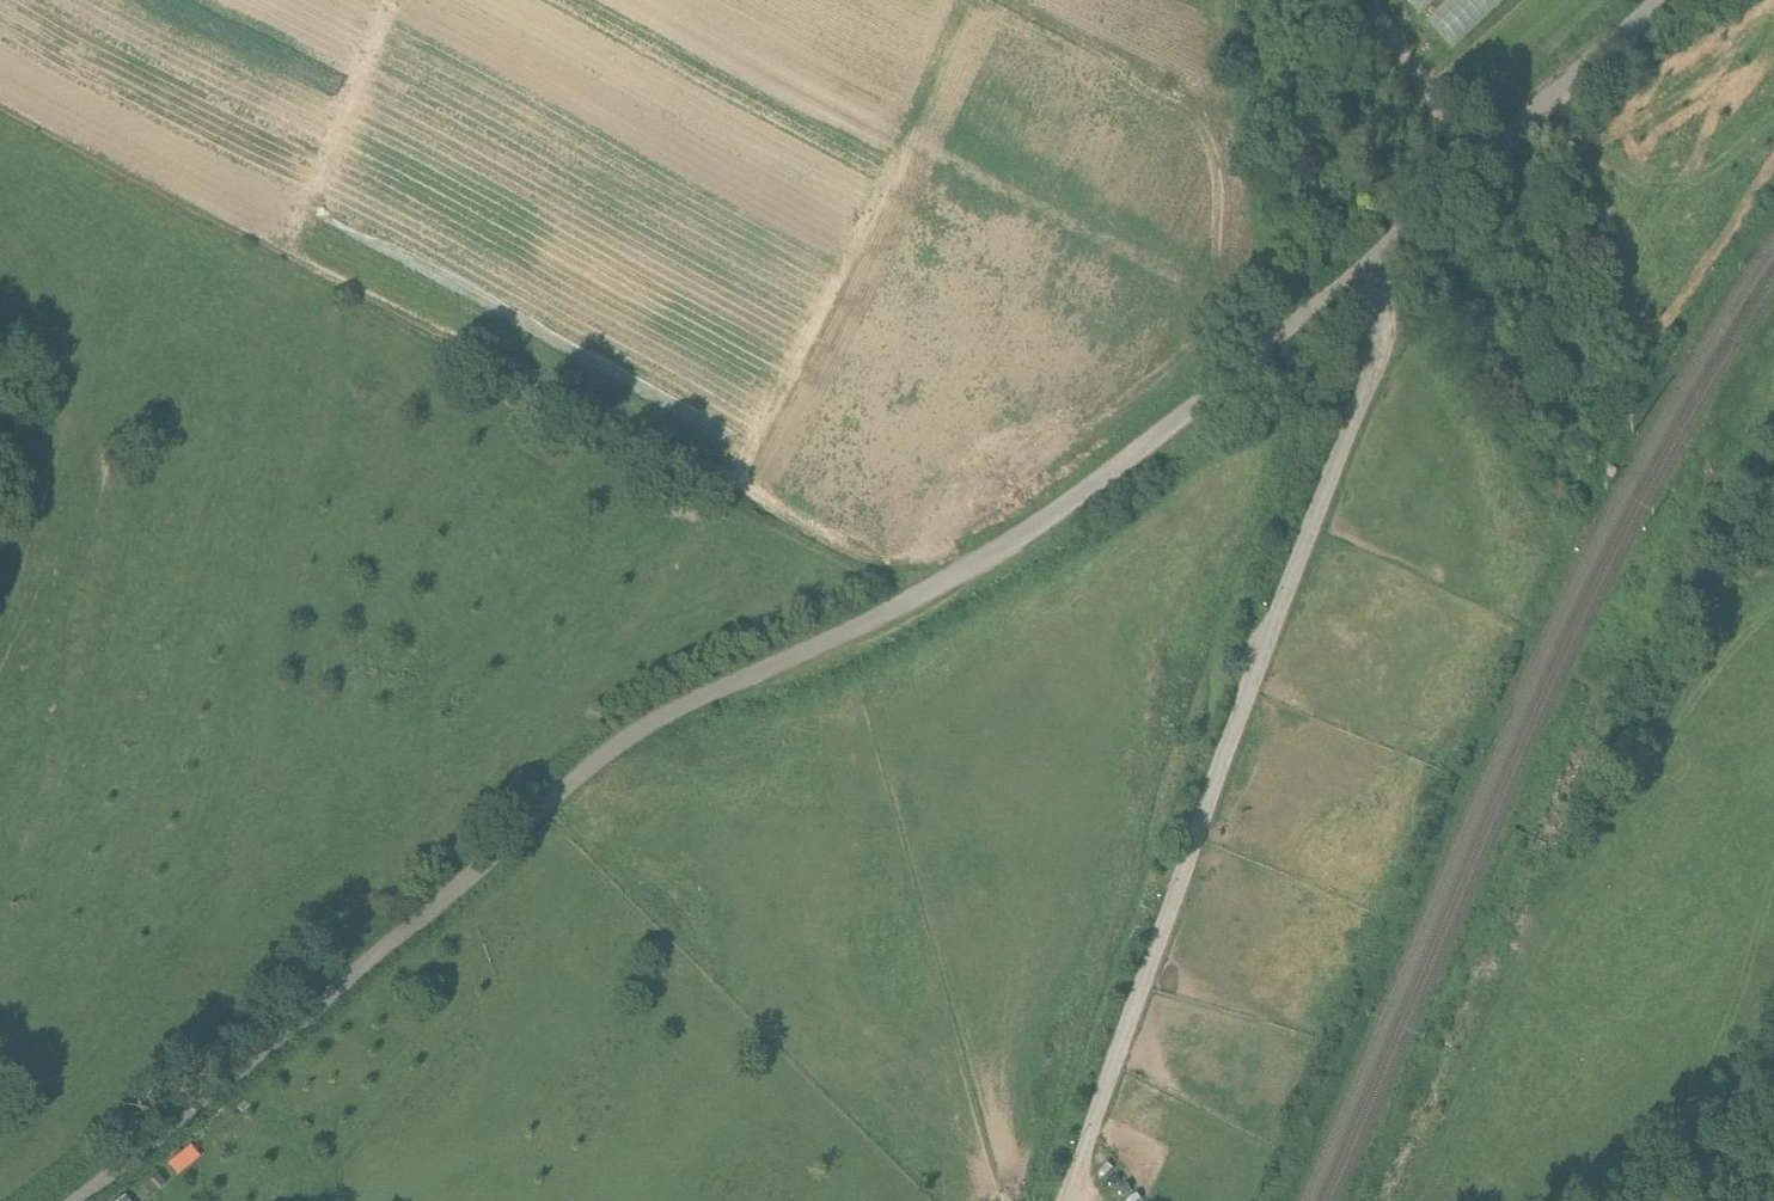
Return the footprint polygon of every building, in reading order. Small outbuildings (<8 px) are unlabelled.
[(1419,14),(1434,0),(1405,0),(1419,14)] [(1425,21),(1454,50),(1505,0),(1446,0),(1425,21)] [(179,1173),(204,1153),(194,1140),(169,1159),(179,1173)] [(120,1200),(136,1200),(129,1193),(120,1200)]
